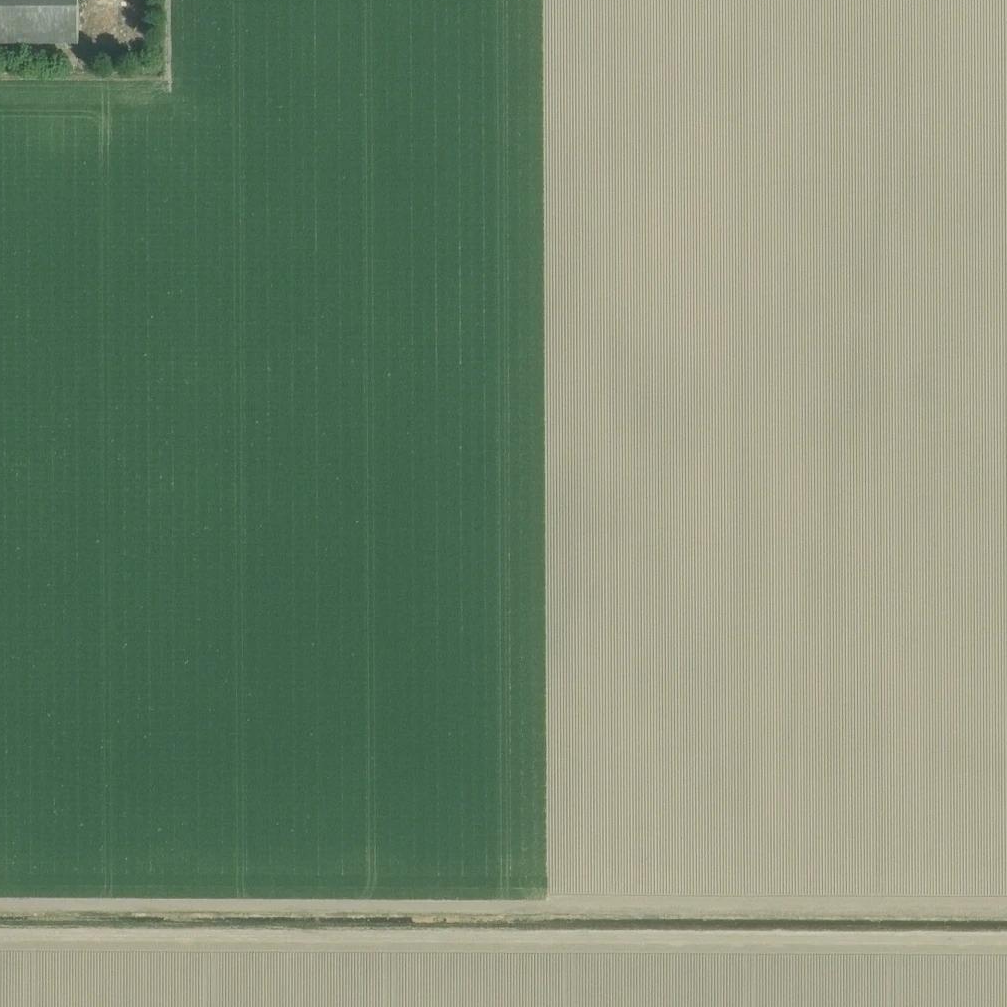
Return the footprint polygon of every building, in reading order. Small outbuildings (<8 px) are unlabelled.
[(78,45),(78,0),(0,0),(0,45),(78,45)]
